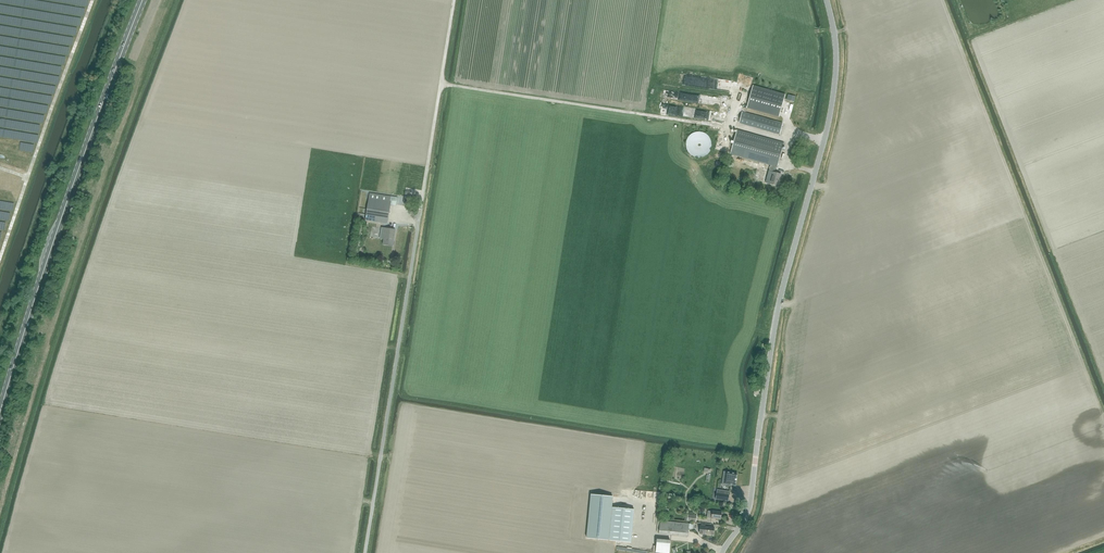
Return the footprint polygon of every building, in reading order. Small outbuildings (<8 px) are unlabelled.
[(753,85),(748,104),(780,113),(785,94),(755,86),(753,85)] [(779,134),(782,123),(742,112),(739,123),(779,134)] [(766,164),(770,165),(777,167),(784,143),(749,133),(737,130),(730,153),(742,157),(766,164)] [(710,137),(705,133),(702,132),(700,132),(698,132),(697,132),(695,133),(693,133),(692,134),(691,135),(690,136),(689,138),(688,139),(687,140),(687,142),(687,143),(687,145),(687,147),(688,149),(688,151),(690,153),(691,154),(692,155),(695,157),(697,157),(702,157),(704,156),(706,156),(707,155),(709,153),(710,151),(712,149),(712,145),(712,141),(711,139),(710,137)] [(777,167),(770,165),(768,171),(772,172),(769,183),(778,186),(781,174),(775,172),(777,167)] [(370,193),(365,220),(387,224),(390,205),(396,206),(398,197),(392,196),(370,193)] [(382,227),(380,239),(384,239),(383,244),(393,246),(395,230),(382,227)] [(724,471),(722,485),(727,486),(728,484),(737,485),(738,473),(724,471)] [(609,540),(614,541),(631,542),(634,510),(612,508),(609,540)] [(712,511),(707,511),(707,517),(712,518),(711,518),(721,519),(722,512),(712,511)] [(688,529),(689,523),(657,521),(656,532),(659,532),(658,534),(688,536),(688,529)] [(713,535),(714,527),(700,526),(699,533),(713,535)] [(656,552),(663,552),(669,552),(670,540),(657,539),(656,552)]
